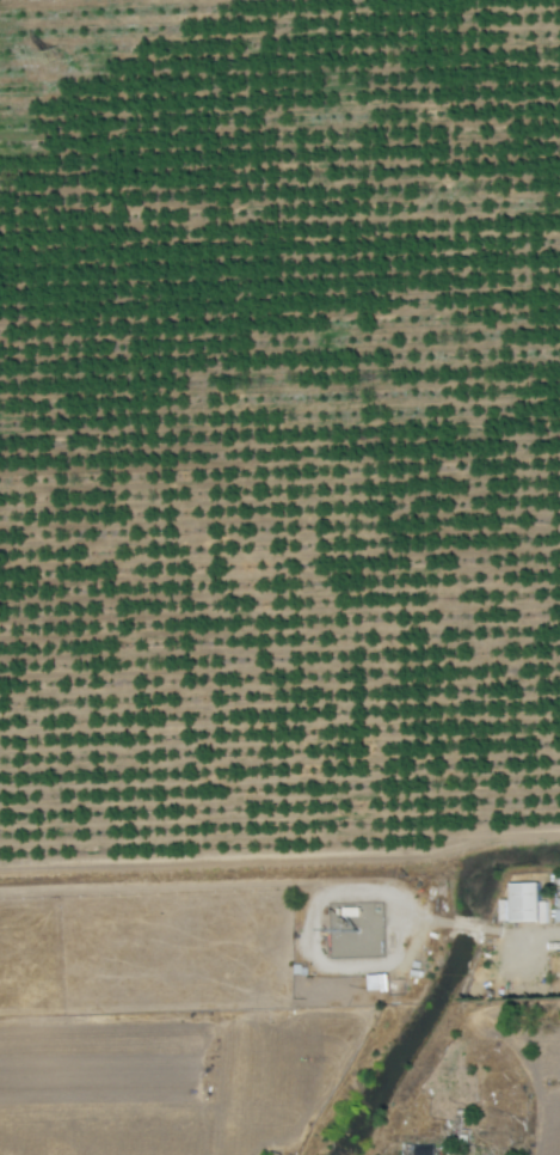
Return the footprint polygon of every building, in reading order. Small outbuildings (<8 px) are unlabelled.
[(541,900),(541,882),(511,882),(512,921),(547,920),(547,900),(541,900)] [(369,988),(389,988),(389,973),(369,973),(369,988)]
